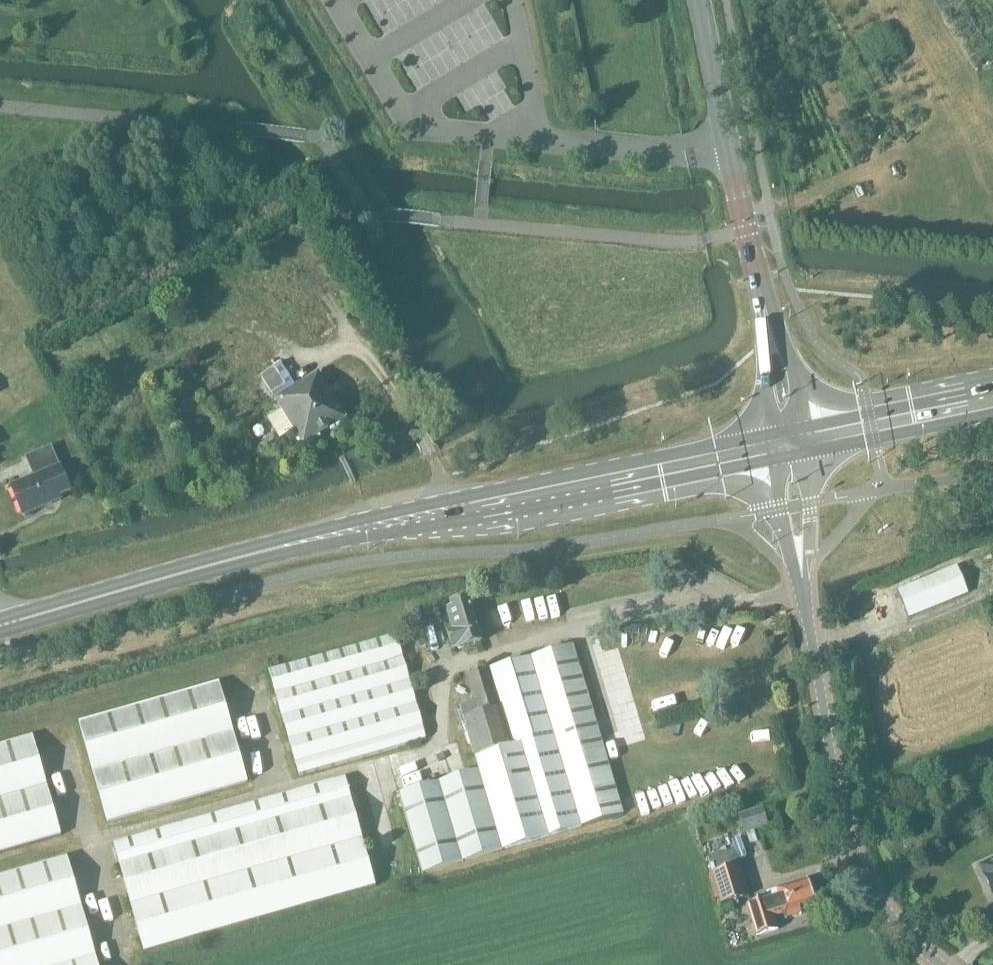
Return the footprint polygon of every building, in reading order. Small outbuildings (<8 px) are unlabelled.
[(0,360),(0,370),(10,365),(6,357),(0,360)] [(280,364),(262,375),(276,399),(295,388),(280,364)] [(295,388),(276,399),(283,410),(295,430),(303,443),(346,418),(319,373),(295,388)] [(280,439),(294,430),(282,410),(268,419),(280,439)] [(34,476),(10,487),(23,518),(62,501),(61,498),(73,493),(61,465),(60,465),(52,447),(26,458),(34,476)] [(897,591),(908,618),(969,594),(958,567),(897,591)] [(537,596),(485,612),(491,632),(544,617),(537,596)] [(453,631),(447,632),(452,649),(457,648),(458,650),(481,643),(468,599),(450,604),(451,609),(447,611),(453,631)] [(269,671),(300,776),(427,739),(397,634),(269,671)] [(476,710),(462,714),(479,770),(399,793),(422,874),(580,827),(580,826),(623,813),(573,645),(530,658),(530,657),(466,676),(476,710)] [(219,683),(79,723),(108,823),(248,783),(219,683)] [(625,718),(649,710),(644,695),(620,702),(625,718)] [(62,836),(33,736),(0,746),(0,854),(62,836)] [(114,844),(138,927),(145,954),(377,887),(346,778),(114,844)] [(740,818),(745,833),(766,826),(762,812),(740,818)] [(0,877),(0,964),(99,964),(68,857),(0,877)] [(980,867),(992,894),(992,861),(980,867)] [(738,869),(714,876),(722,907),(747,900),(738,869)] [(748,906),(758,935),(778,929),(774,918),(784,915),(785,920),(801,915),(800,911),(815,906),(812,895),(813,893),(811,887),(809,886),(807,881),(776,891),(779,900),(769,904),(768,899),(748,906)] [(110,913),(122,912),(120,896),(109,897),(110,913)]
